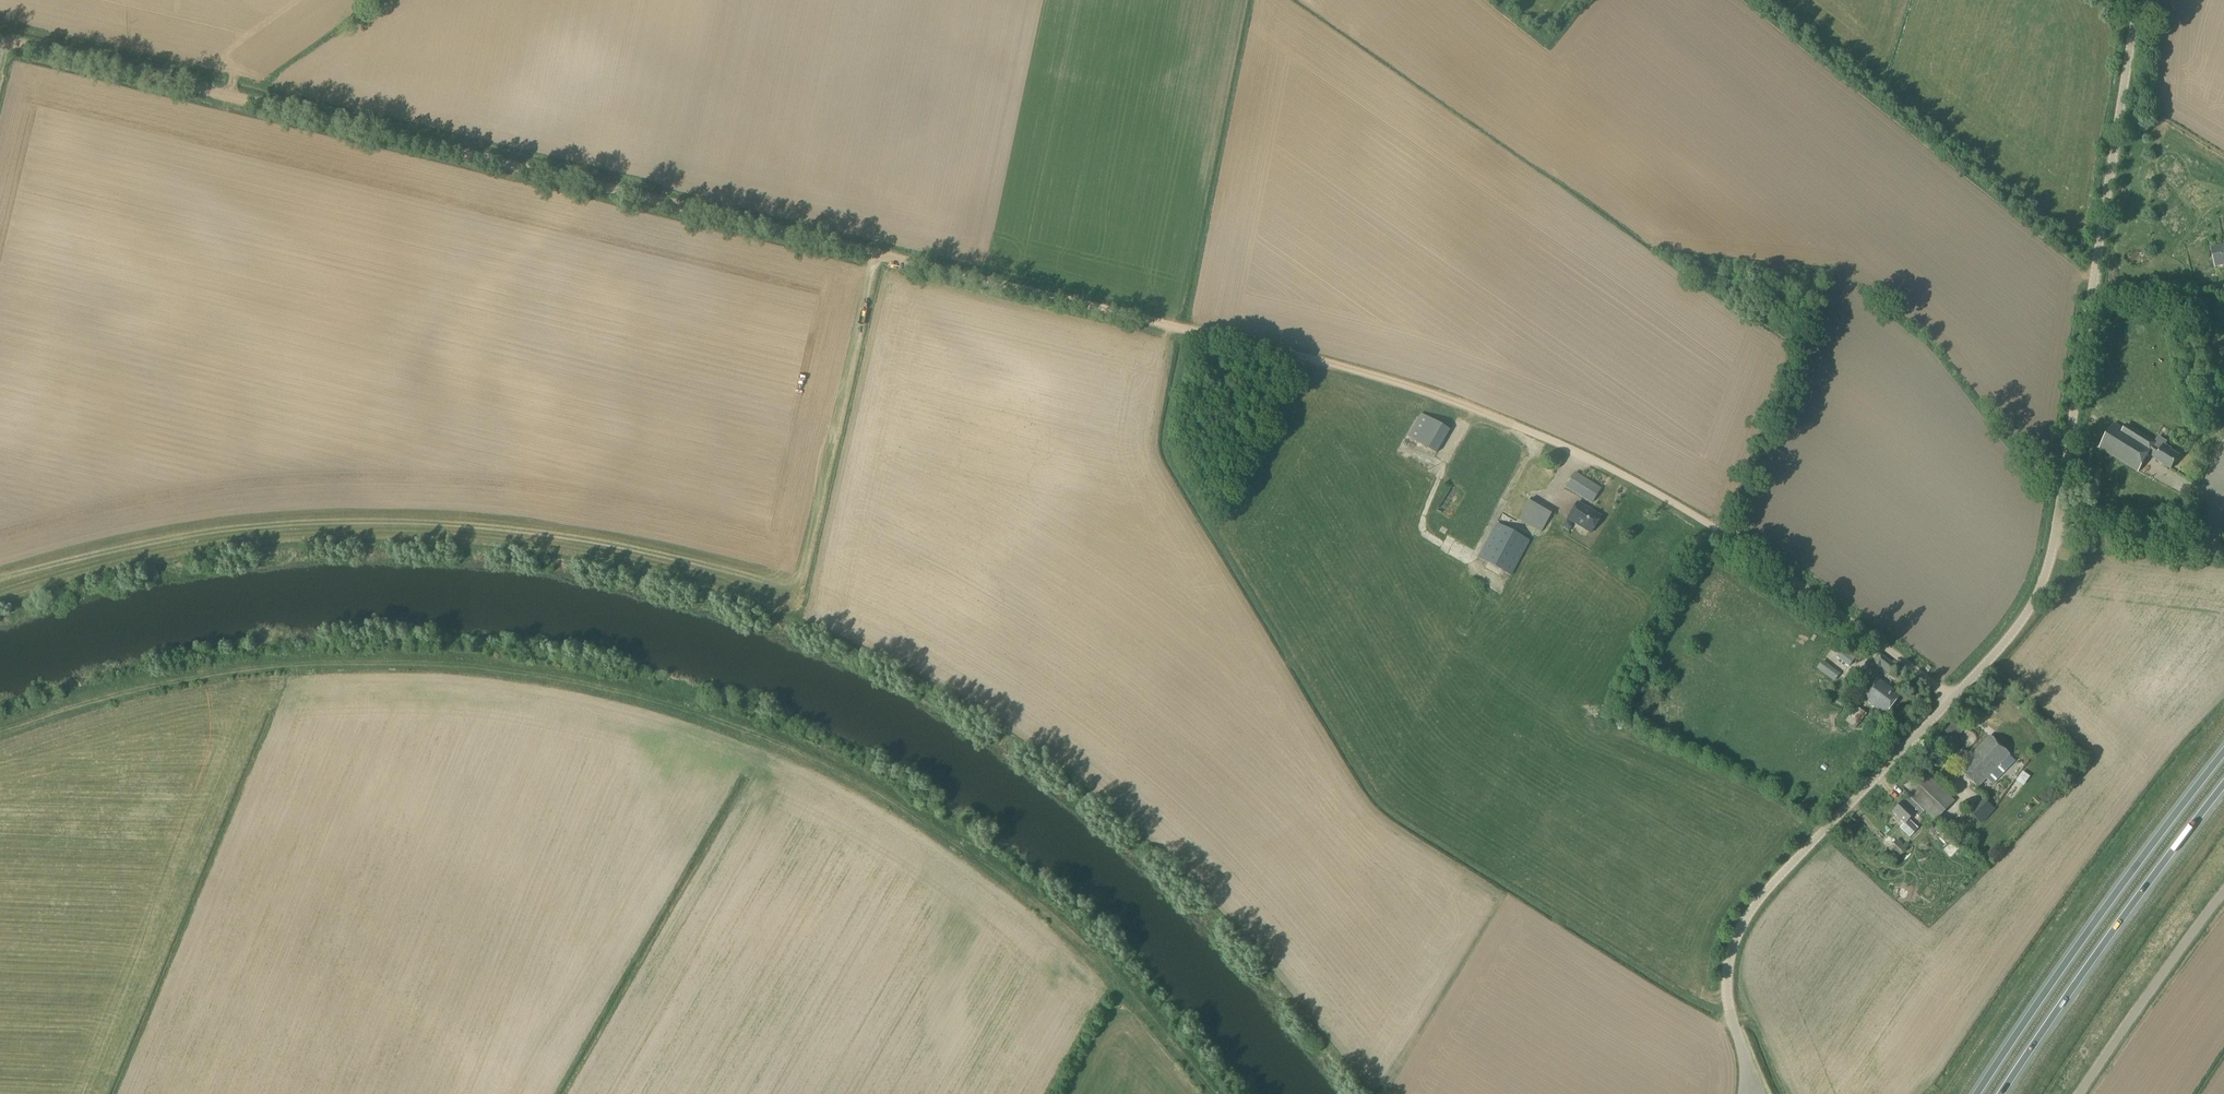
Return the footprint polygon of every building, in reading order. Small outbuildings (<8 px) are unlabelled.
[(2211,248),(2216,268),(2223,266),(2223,245),(2211,248)] [(1437,454),(1451,431),(1421,413),(1407,437),(1437,454)] [(2124,429),(2114,423),(2098,449),(2138,473),(2154,447),(2160,451),(2155,460),(2171,469),(2179,456),(2170,450),(2171,449),(2165,445),(2167,442),(2158,436),(2155,441),(2127,424),(2124,429)] [(1592,504),(1601,488),(1575,472),(1566,488),(1592,504)] [(1541,533),(1553,511),(1531,498),(1519,521),(1541,533)] [(1591,533),(1600,517),(1577,503),(1567,519),(1591,533)] [(1511,576),(1530,541),(1497,523),(1477,559),(1511,576)] [(1837,654),(1830,663),(1842,672),(1849,663),(1837,654)] [(1881,669),(1890,675),(1896,666),(1888,660),(1881,669)] [(1828,667),(1822,662),(1817,669),(1823,673),(1828,667)] [(1829,677),(1834,681),(1838,675),(1833,671),(1829,677)] [(1884,716),(1899,695),(1878,679),(1862,699),(1884,716)] [(1839,692),(1844,696),(1849,690),(1844,686),(1839,692)] [(1855,728),(1866,714),(1856,706),(1845,721),(1855,728)] [(1978,788),(2009,755),(1989,736),(1958,769),(1978,788)] [(2027,772),(2020,781),(2027,786),(2034,777),(2027,772)] [(1935,822),(1954,802),(1928,776),(1908,796),(1935,822)] [(1923,812),(1909,798),(1904,803),(1902,802),(1892,812),(1903,823),(1899,827),(1909,837),(1917,828),(1908,820),(1914,814),(1915,813),(1918,816),(1923,812)] [(1991,802),(1977,815),(1986,824),(2000,811),(1991,802)] [(1957,803),(1952,806),(1957,816),(1962,813),(1957,803)] [(1908,850),(1897,839),(1889,847),(1899,858),(1908,850)]
